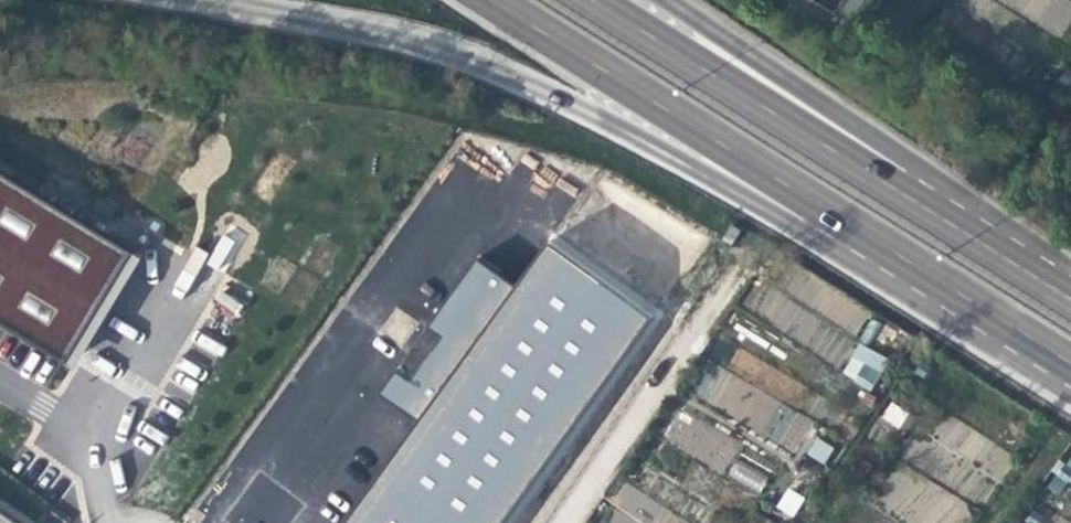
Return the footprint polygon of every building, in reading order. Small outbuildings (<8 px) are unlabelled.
[(838,10),(851,17),(861,0),(844,0),(838,10)] [(1061,37),(1070,21),(1070,0),(1000,0),(1061,37)] [(125,252),(0,178),(0,328),(59,362),(125,252)] [(544,248),(347,522),(498,522),(644,319),(544,248)] [(125,252),(59,362),(69,369),(85,342),(135,258),(125,252)] [(791,261),(756,310),(834,366),(869,317),(791,261)] [(873,390),(888,357),(856,343),(841,376),(873,390)] [(797,411),(810,388),(738,346),(722,372),(712,366),(695,395),(794,453),(813,421),(797,411)] [(899,429),(909,413),(889,401),(880,418),(899,429)] [(677,411),(663,444),(727,470),(740,437),(677,411)] [(805,454),(824,465),(834,446),(815,436),(805,454)] [(727,480),(761,491),(768,472),(733,460),(727,480)] [(912,522),(962,522),(971,509),(901,463),(877,500),(912,522)] [(623,481),(609,502),(618,507),(608,522),(688,522),(623,481)] [(791,518),(804,497),(787,486),(774,508),(791,518)] [(0,506),(0,522),(25,522),(0,506)]
